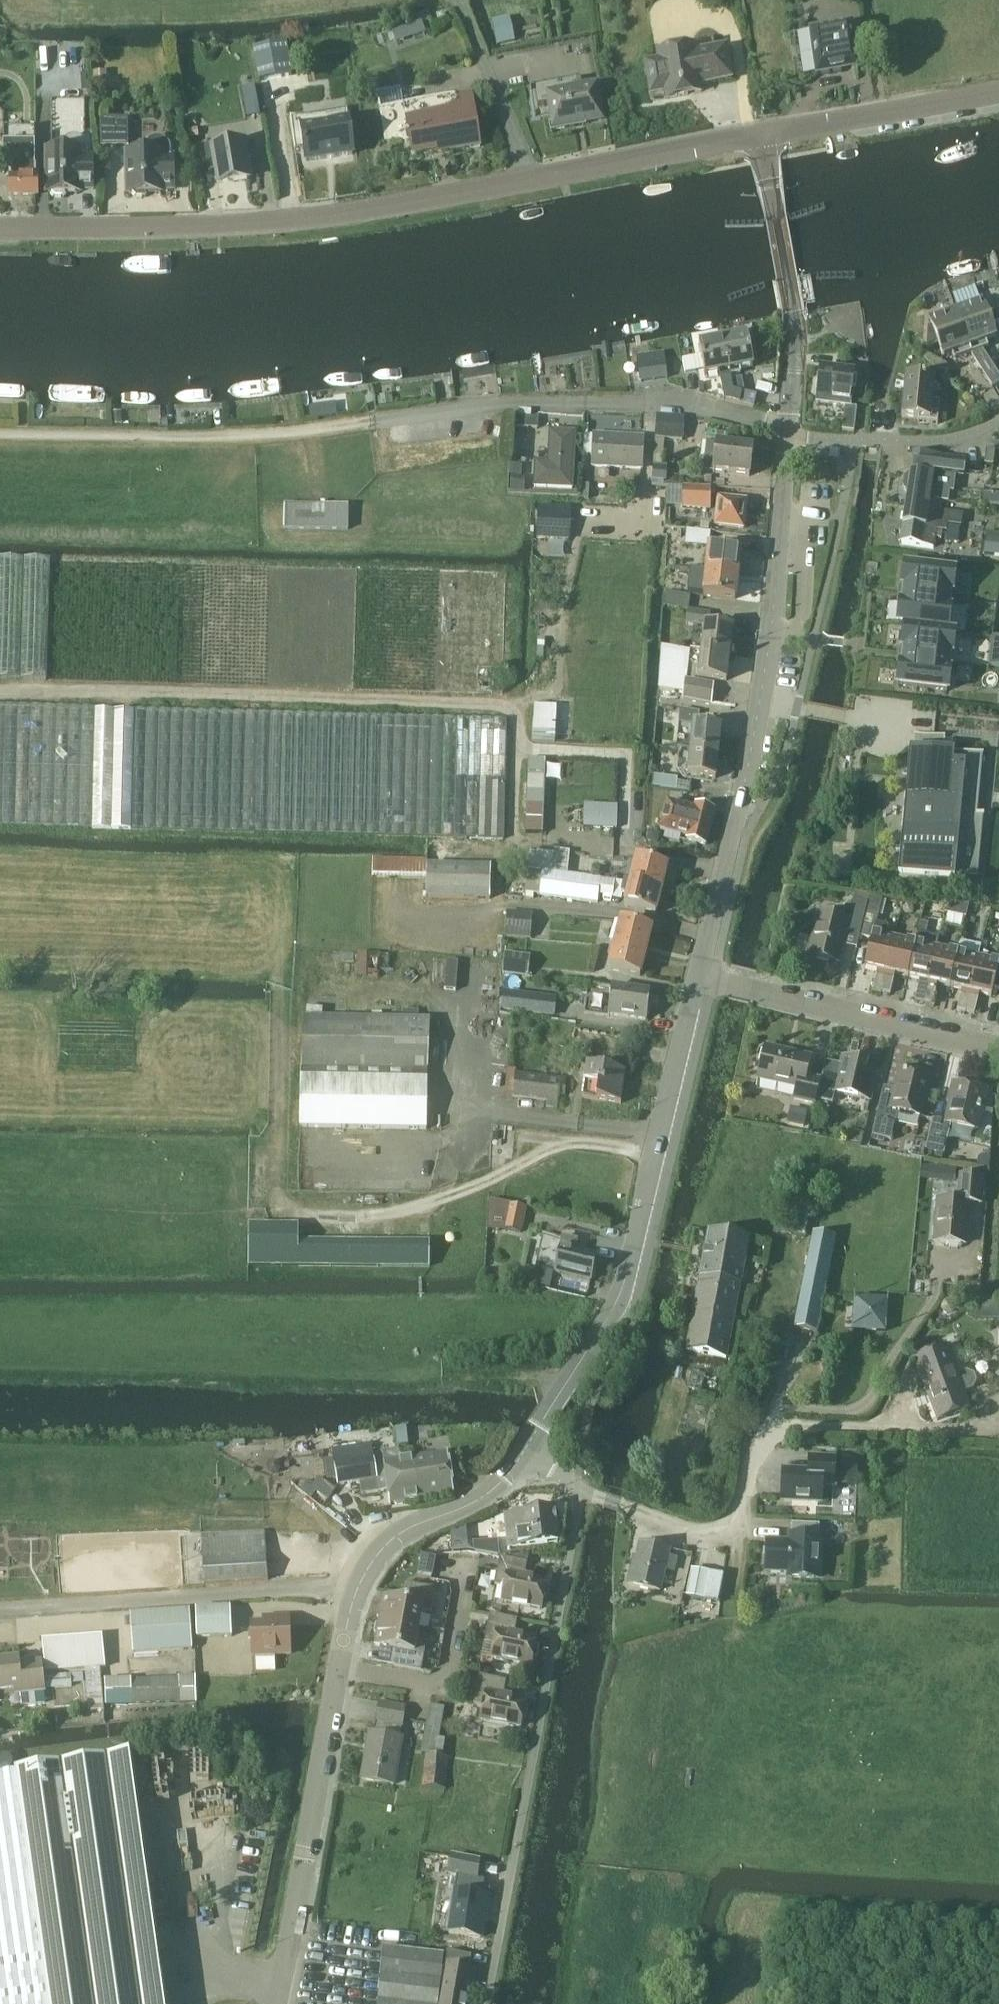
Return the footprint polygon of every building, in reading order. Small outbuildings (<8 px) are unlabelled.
[(443,23),(448,20),(445,14),(440,17),(443,23)] [(423,19),(394,29),(398,40),(427,30),(423,19)] [(821,73),(860,66),(854,27),(814,34),(821,73)] [(515,41),(512,29),(495,33),(498,45),(515,41)] [(260,81),(292,75),(286,43),(254,49),(260,81)] [(695,51),(661,57),(660,52),(658,52),(661,66),(652,67),(648,74),(650,82),(656,87),(664,85),(667,101),(689,97),(689,96),(688,96),(687,89),(733,81),(727,52),(717,53),(715,43),(714,43),(716,54),(696,57),(695,51)] [(582,80),(531,89),(536,119),(552,116),(555,132),(566,130),(566,127),(603,121),(598,89),(584,91),(582,80)] [(401,87),(377,91),(386,140),(409,135),(412,156),(448,150),(449,154),(478,148),(469,94),(404,104),(401,87)] [(48,119),(48,192),(52,192),(56,196),(62,196),(66,192),(80,192),(80,188),(93,188),(93,159),(93,107),(60,108),(60,119),(48,119)] [(354,154),(349,121),(347,109),(290,117),(295,148),(304,146),(306,161),(354,154)] [(130,120),(103,120),(103,147),(130,146),(130,120)] [(5,160),(12,160),(12,195),(36,195),(36,166),(35,166),(35,126),(5,126),(5,160)] [(192,139),(200,137),(198,129),(190,131),(192,139)] [(129,151),(130,193),(134,193),(137,197),(143,196),(147,193),(162,192),(162,188),(175,188),(174,159),(172,159),(171,151),(171,147),(169,143),(166,140),(163,139),(159,138),(154,139),(151,141),(148,143),(146,147),(146,151),(129,151)] [(244,145),(206,151),(210,173),(217,172),(219,184),(251,179),(244,145)] [(956,309),(972,353),(982,350),(989,347),(986,341),(996,337),(991,325),(998,322),(998,316),(989,305),(985,307),(982,300),(956,309)] [(952,353),(955,359),(972,353),(956,309),(930,318),(932,325),(928,327),(927,348),(939,343),(943,356),(952,353)] [(755,367),(748,334),(724,339),(731,376),(741,374),(740,370),(755,367)] [(720,373),(724,393),(727,395),(729,389),(734,390),(732,383),(731,376),(724,339),(699,344),(706,376),(720,373)] [(972,353),(974,359),(992,386),(998,381),(998,376),(982,350),(972,353)] [(686,368),(701,366),(699,354),(685,356),(686,368)] [(928,354),(924,358),(946,375),(950,370),(939,361),(938,362),(928,354)] [(665,359),(638,363),(640,382),(668,378),(665,359)] [(817,403),(845,406),(842,430),(854,431),(857,407),(850,406),(853,372),(820,368),(817,403)] [(676,387),(679,379),(671,376),(668,384),(676,387)] [(934,379),(906,376),(903,416),(918,418),(918,422),(938,424),(940,402),(932,401),(934,379)] [(742,381),(732,383),(734,390),(729,389),(727,395),(726,400),(754,407),(757,396),(745,393),(742,381)] [(390,396),(390,394),(380,395),(380,398),(378,398),(379,406),(393,404),(392,396),(390,396)] [(312,405),(313,415),(325,414),(323,404),(312,405)] [(113,412),(113,424),(122,424),(121,411),(113,412)] [(685,417),(658,415),(657,415),(657,419),(656,438),(683,440),(685,417)] [(517,427),(539,428),(539,417),(518,416),(517,427)] [(573,491),(575,431),(549,431),(547,462),(535,462),(533,489),(573,491)] [(592,466),(643,468),(644,438),(594,435),(592,466)] [(714,472),(751,476),(754,448),(717,444),(716,459),(707,458),(706,470),(714,471),(714,472)] [(907,493),(906,505),(926,508),(927,499),(940,501),(948,502),(951,474),(963,475),(965,459),(913,452),(911,473),(904,476),(903,487),(907,493)] [(984,466),(993,467),(994,453),(986,452),(984,466)] [(508,464),(508,476),(521,477),(522,465),(508,464)] [(666,482),(666,470),(654,470),(654,482),(666,482)] [(511,491),(524,492),(525,478),(512,477),(511,491)] [(582,483),(581,497),(581,499),(589,499),(589,497),(589,484),(582,483)] [(683,487),(683,510),(709,510),(709,487),(683,487)] [(716,525),(744,528),(747,501),(719,498),(716,525)] [(963,513),(939,509),(940,501),(927,499),(926,508),(906,505),(903,524),(937,528),(937,529),(947,531),(947,530),(961,531),(962,523),(963,513)] [(284,504),(283,529),(348,530),(348,505),(328,504),(312,504),(284,504)] [(572,507),(539,505),(539,513),(538,538),(570,540),(571,514),(572,507)] [(901,543),(934,548),(937,529),(937,528),(903,524),(901,543)] [(689,526),(687,541),(710,543),(711,529),(689,526)] [(947,530),(947,531),(945,541),(959,543),(961,531),(947,530)] [(983,553),(998,555),(998,538),(985,537),(983,553)] [(710,548),(707,572),(738,576),(741,551),(710,548)] [(45,678),(49,560),(0,558),(0,677),(45,678)] [(906,566),(904,585),(905,585),(905,594),(949,599),(950,590),(952,590),(954,571),(906,566)] [(705,596),(736,600),(738,576),(707,572),(705,596)] [(667,593),(665,608),(688,610),(689,596),(667,593)] [(901,603),(899,623),(906,624),(906,628),(947,633),(949,608),(948,608),(949,599),(905,594),(904,603),(901,603)] [(710,626),(711,613),(687,611),(686,624),(710,626)] [(732,629),(705,626),(702,652),(729,655),(732,629)] [(539,628),(538,637),(552,638),(552,628),(539,628)] [(906,628),(904,647),(906,647),(905,656),(949,661),(949,652),(950,652),(952,633),(947,633),(906,628)] [(658,690),(683,694),(685,683),(686,683),(689,650),(661,647),(658,690)] [(727,680),(729,655),(702,652),(700,677),(727,680)] [(901,665),(899,685),(947,690),(949,670),(948,669),(949,661),(905,656),(904,665),(901,665)] [(991,659),(990,667),(998,668),(998,660),(991,659)] [(712,687),(686,683),(685,683),(683,694),(683,700),(710,704),(712,687)] [(554,742),(556,706),(533,704),(532,741),(554,742)] [(131,829),(504,839),(508,739),(507,719),(95,708),(0,706),(0,826),(131,829)] [(659,721),(675,722),(676,709),(660,708),(659,721)] [(721,728),(694,725),(691,750),(718,753),(721,728)] [(898,871),(898,872),(969,879),(969,877),(971,863),(971,862),(972,847),(973,832),(974,831),(975,817),(977,817),(977,814),(983,755),(984,755),(984,754),(956,751),(954,751),(953,761),(936,759),(937,750),(914,748),(909,793),(906,793),(903,826),(906,826),(902,871),(898,871)] [(715,778),(718,753),(691,750),(688,775),(715,778)] [(543,817),(545,756),(528,756),(526,816),(543,817)] [(674,792),(675,779),(654,777),(654,790),(674,792)] [(691,804),(690,807),(666,801),(659,830),(689,838),(688,839),(707,844),(716,810),(691,804)] [(638,804),(583,804),(582,826),(638,829),(638,804)] [(647,842),(657,845),(660,835),(650,832),(647,842)] [(567,876),(567,875),(570,852),(554,850),(551,874),(567,876)] [(530,851),(528,869),(528,872),(539,873),(542,852),(530,851)] [(427,865),(427,860),(372,859),(372,875),(427,877),(426,898),(489,899),(490,867),(427,865)] [(668,867),(637,859),(631,882),(662,890),(668,867)] [(551,874),(539,873),(528,872),(526,894),(597,903),(600,878),(567,875),(567,876),(551,874)] [(656,914),(662,890),(631,882),(625,906),(656,914)] [(860,937),(869,895),(855,892),(854,898),(849,919),(820,912),(809,956),(839,964),(846,934),(860,937)] [(884,898),(869,895),(860,937),(872,940),(865,967),(878,970),(873,990),(882,992),(895,937),(885,935),(888,924),(878,922),(884,898)] [(966,918),(967,916),(968,911),(969,907),(970,904),(949,902),(946,913),(966,918)] [(969,907),(968,911),(970,915),(972,916),(975,916),(979,914),(980,909),(978,905),(973,904),(969,907)] [(505,936),(530,938),(532,914),(507,912),(505,936)] [(653,929),(622,921),(616,945),(646,953),(653,929)] [(939,938),(916,933),(914,942),(916,942),(908,977),(920,980),(915,1000),(924,1002),(937,947),(936,947),(939,938)] [(896,974),(908,977),(916,942),(914,942),(895,937),(882,992),(891,994),(896,974)] [(641,976),(646,953),(616,945),(610,968),(641,976)] [(958,952),(937,947),(924,1002),(933,1004),(938,984),(950,987),(958,952)] [(505,952),(502,974),(515,976),(528,977),(531,955),(505,952)] [(957,1010),(966,1012),(979,957),(958,952),(950,987),(962,990),(957,1010)] [(367,977),(367,954),(357,953),(357,977),(367,977)] [(979,957),(966,1012),(975,1014),(980,994),(992,997),(994,990),(998,991),(998,962),(979,957)] [(447,960),(444,989),(456,990),(459,961),(447,960)] [(651,1005),(649,1005),(650,991),(612,987),(608,1016),(647,1020),(648,1015),(650,1015),(651,1005)] [(534,995),(514,993),(501,992),(499,1010),(532,1013),(534,995)] [(426,1129),(428,1020),(302,1017),(300,1127),(426,1129)] [(798,1088),(795,1099),(815,1104),(821,1081),(807,1077),(811,1057),(766,1046),(758,1078),(798,1088)] [(826,1061),(817,1098),(832,1102),(834,1092),(871,1101),(876,1077),(865,1074),(867,1062),(843,1057),(841,1064),(826,1061)] [(582,1098),(621,1105),(626,1073),(587,1066),(582,1098)] [(891,1107),(880,1104),(872,1135),(891,1140),(898,1111),(921,1117),(931,1077),(900,1070),(891,1107)] [(516,1073),(513,1096),(547,1100),(546,1106),(557,1108),(560,1078),(516,1073)] [(956,1083),(946,1122),(933,1119),(926,1150),(944,1154),(952,1124),(977,1130),(986,1091),(956,1083)] [(788,1125),(803,1129),(807,1109),(792,1106),(788,1125)] [(812,1124),(809,1133),(818,1135),(819,1133),(819,1131),(818,1128),(816,1126),(814,1125),(812,1124)] [(847,1141),(860,1144),(863,1133),(850,1130),(847,1141)] [(977,1166),(989,1168),(991,1157),(989,1157),(982,1155),(978,1158),(977,1166)] [(928,1166),(927,1180),(955,1182),(956,1168),(928,1166)] [(939,1200),(935,1242),(966,1245),(969,1204),(981,1205),(984,1177),(962,1175),(959,1202),(939,1200)] [(520,1233),(526,1209),(510,1205),(490,1200),(487,1230),(504,1229),(520,1233)] [(248,1224),(247,1266),(430,1268),(430,1241),(378,1241),(299,1240),(299,1225),(248,1224)] [(686,1350),(727,1358),(750,1239),(710,1231),(686,1350)] [(536,1269),(591,1281),(595,1258),(596,1257),(575,1252),(578,1241),(543,1234),(536,1269)] [(796,1327),(817,1332),(835,1238),(815,1234),(796,1327)] [(886,1333),(888,1299),(855,1296),(853,1330),(886,1333)] [(949,1296),(942,1299),(940,1305),(942,1312),(949,1314),(955,1312),(958,1305),(955,1299),(949,1296)] [(950,1347),(918,1359),(919,1360),(922,1359),(929,1378),(926,1379),(934,1402),(932,1403),(939,1422),(970,1410),(964,1392),(973,1388),(977,1381),(974,1375),(966,1371),(957,1375),(956,1370),(958,1369),(950,1347)] [(407,1426),(395,1428),(396,1438),(397,1447),(410,1446),(407,1426)] [(372,1443),(332,1449),(337,1484),(351,1482),(376,1478),(377,1480),(360,1483),(361,1494),(380,1490),(380,1493),(388,1492),(390,1502),(417,1498),(412,1458),(384,1462),(384,1463),(375,1464),(372,1443)] [(447,1453),(412,1458),(417,1498),(453,1493),(447,1453)] [(809,1473),(783,1472),(782,1500),(822,1502),(823,1484),(834,1485),(835,1460),(810,1459),(809,1473)] [(270,1462),(267,1467),(268,1472),(273,1475),(278,1474),(281,1469),(280,1464),(275,1461),(270,1462)] [(839,1462),(838,1485),(856,1485),(857,1463),(839,1462)] [(306,1482),(300,1490),(323,1508),(336,1489),(319,1477),(312,1486),(306,1482)] [(554,1509),(507,1514),(510,1546),(558,1541),(554,1509)] [(768,1542),(767,1570),(768,1570),(790,1571),(790,1577),(817,1579),(820,1525),(792,1523),(791,1543),(768,1542)] [(265,1531),(201,1536),(204,1585),(268,1580),(265,1531)] [(496,1541),(473,1543),(474,1552),(500,1556),(498,1540),(496,1541)] [(634,1565),(629,1583),(661,1591),(666,1570),(673,1572),(676,1559),(669,1557),(670,1550),(642,1543),(637,1565),(634,1565)] [(546,1581),(524,1577),(527,1562),(500,1557),(495,1586),(504,1588),(502,1602),(541,1609),(546,1581)] [(688,1594),(704,1598),(704,1596),(716,1599),(722,1575),(709,1572),(693,1569),(688,1594)] [(379,1616),(381,1617),(380,1622),(419,1628),(421,1613),(432,1612),(436,1587),(409,1583),(406,1600),(385,1596),(383,1608),(380,1608),(379,1616)] [(230,1608),(195,1609),(195,1637),(231,1636),(230,1608)] [(190,1610),(131,1615),(134,1654),(193,1649),(190,1610)] [(490,1615),(485,1643),(495,1645),(492,1659),(531,1666),(536,1639),(515,1635),(518,1619),(490,1615)] [(290,1654),(289,1616),(262,1617),(262,1623),(250,1623),(251,1655),(290,1654)] [(416,1643),(419,1628),(380,1622),(380,1624),(377,1624),(376,1632),(378,1633),(376,1645),(398,1648),(395,1666),(421,1670),(425,1648),(416,1643)] [(43,1676),(42,1661),(19,1663),(19,1657),(0,1659),(0,1692),(13,1690),(14,1696),(45,1692),(45,1691),(72,1688),(72,1682),(85,1681),(88,1712),(104,1711),(100,1669),(105,1668),(102,1635),(43,1640),(46,1673),(85,1670),(85,1673),(70,1674),(43,1676)] [(525,1701),(504,1697),(507,1681),(479,1676),(474,1704),(484,1706),(482,1720),(520,1727),(525,1701)] [(127,1704),(132,1704),(177,1703),(176,1677),(126,1679),(127,1704)] [(405,1707),(380,1702),(377,1721),(402,1726),(405,1707)] [(430,1705),(421,1755),(425,1755),(422,1788),(446,1789),(449,1758),(442,1757),(445,1740),(440,1738),(443,1708),(430,1705)] [(377,1721),(374,1734),(399,1738),(402,1726),(377,1721)] [(399,1738),(374,1734),(371,1733),(362,1779),(393,1785),(402,1739),(399,1738)] [(130,1754),(17,1770),(50,2003),(165,2003),(130,1754)] [(0,1772),(0,2003),(50,2003),(17,1770),(0,1772)] [(449,1876),(477,1880),(480,1860),(452,1857),(449,1876)] [(446,1892),(440,1931),(450,1932),(450,1934),(481,1938),(487,1896),(455,1892),(455,1893),(446,1892)] [(383,1947),(379,1988),(394,1990),(394,1986),(415,1988),(416,1978),(441,1980),(443,1953),(383,1947)] [(475,1970),(469,1969),(471,1956),(448,1952),(445,1966),(448,1966),(442,2003),(469,2003),(475,1970)] [(441,1980),(416,1978),(415,1988),(394,1986),(394,1990),(379,1988),(378,2003),(438,2003),(441,1980)]
